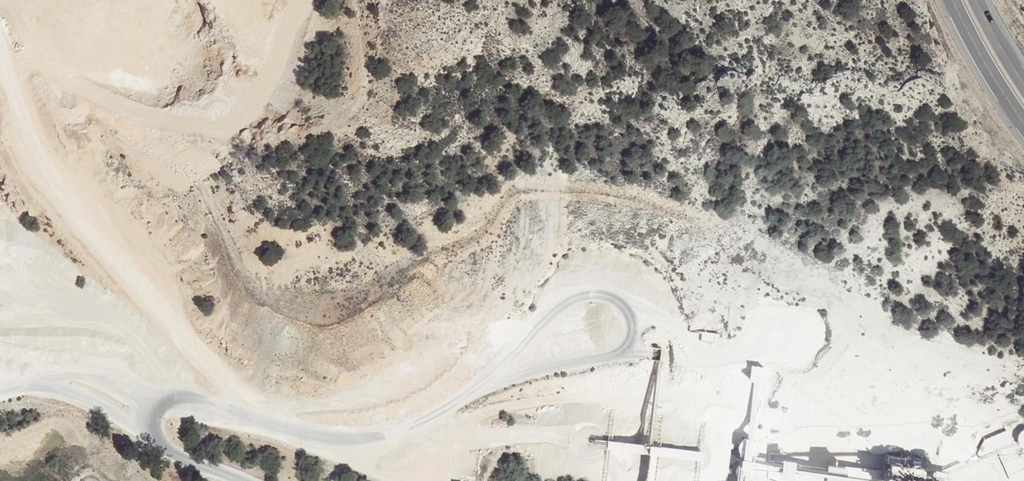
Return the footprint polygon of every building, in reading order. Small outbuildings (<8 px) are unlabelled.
[(751,363),(749,381),(762,382),(764,365),(751,363)] [(978,453),(980,458),(998,450),(1011,479),(1023,473),(1023,468),(1008,430),(985,440),(978,453)] [(756,444),(755,441),(753,439),(751,438),(748,437),(745,437),(742,438),(740,440),(739,443),(738,446),(739,449),(740,451),(743,453),(745,454),(748,455),(751,454),(753,452),(755,450),(756,447),(756,444)] [(753,468),(752,465),(751,463),(748,462),(745,461),(742,461),(740,462),(737,464),(736,467),(735,470),(736,473),(738,475),(740,477),(743,478),(745,479),(748,478),(751,476),(752,474),(753,471),(753,468)] [(885,470),(884,480),(944,480),(944,477),(885,470)]
